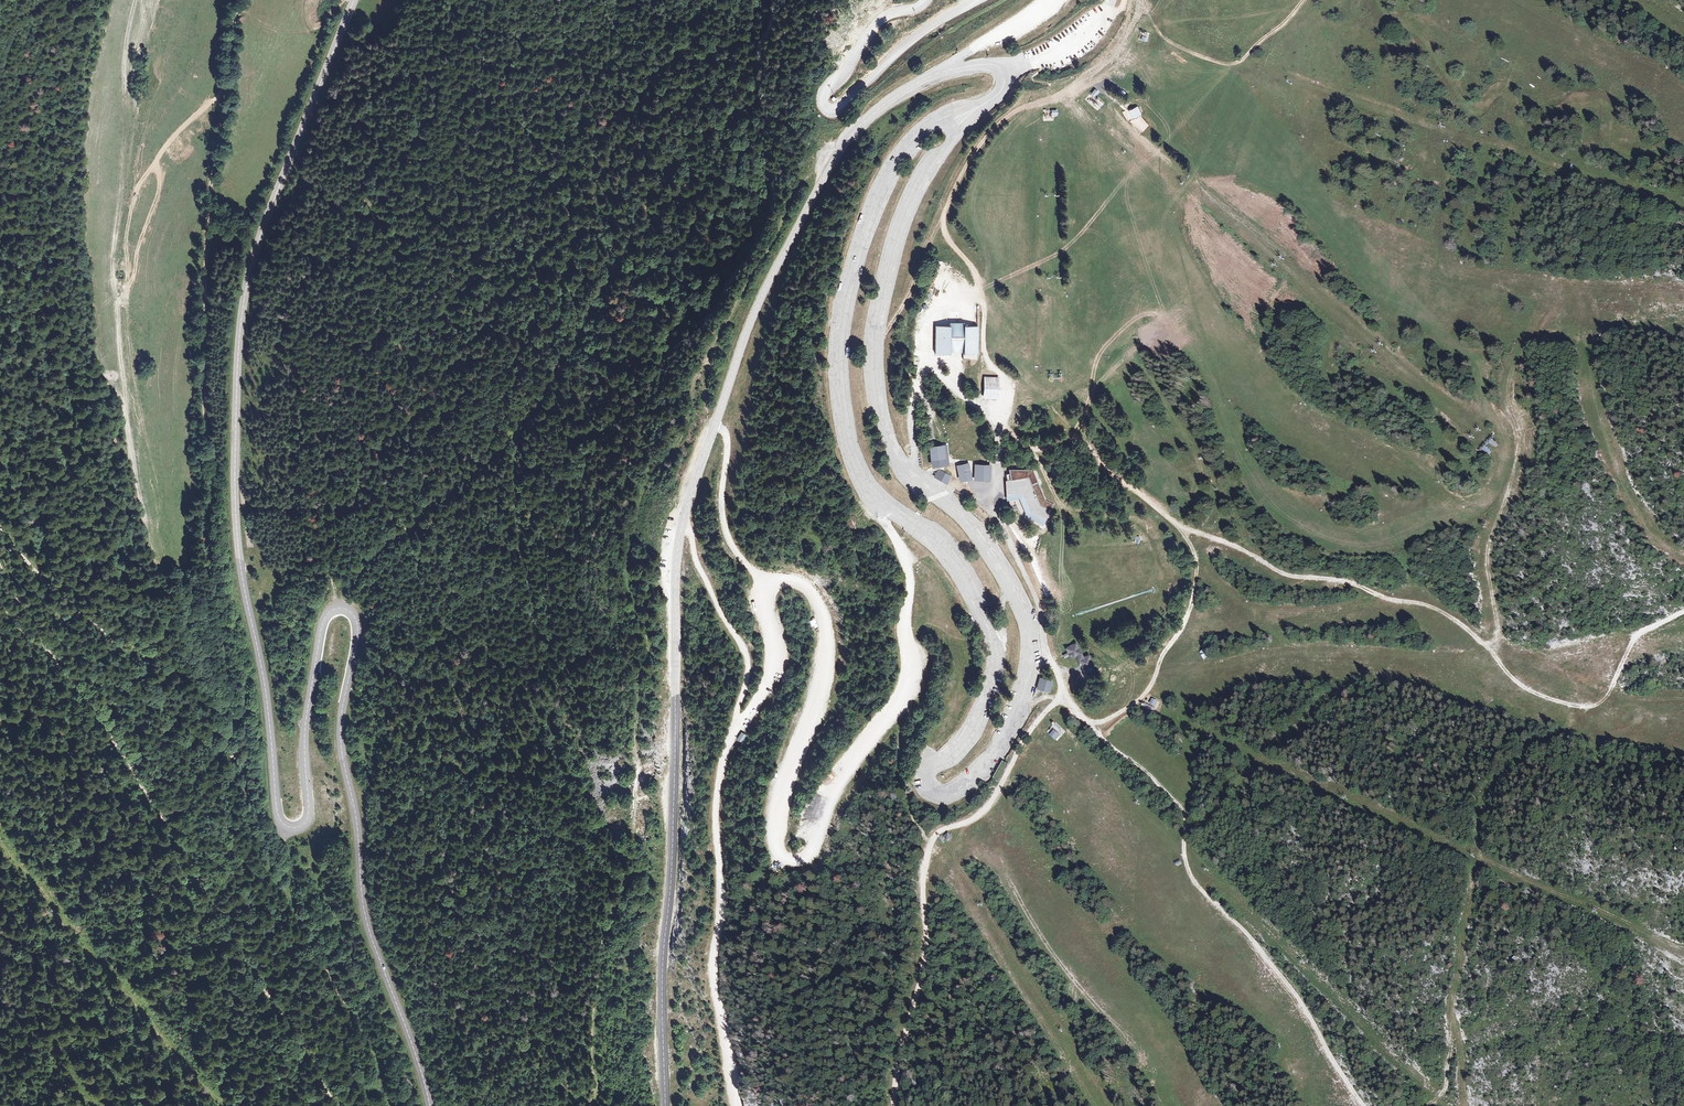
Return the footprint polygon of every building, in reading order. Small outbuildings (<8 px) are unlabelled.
[(1099,98),(1092,105),(1097,110),(1104,103),(1099,98)] [(1138,107),(1130,110),(1134,119),(1142,115),(1138,107)] [(1140,131),(1147,125),(1141,118),(1134,124),(1140,131)] [(950,274),(958,279),(961,273),(953,268),(950,274)] [(950,328),(935,328),(934,355),(950,355),(950,353),(952,353),(964,353),(964,361),(979,362),(979,329),(977,329),(964,328),(964,331),(950,330),(950,328)] [(984,390),(984,397),(999,397),(999,388),(999,380),(985,379),(984,390)] [(1488,454),(1492,450),(1485,444),(1481,447),(1488,454)] [(947,447),(931,449),(932,458),(931,458),(932,466),(949,464),(947,447)] [(968,465),(958,468),(961,480),(971,478),(968,465)] [(990,467),(976,467),(976,478),(989,479),(990,470),(990,467)] [(1033,471),(1011,471),(1012,475),(1010,475),(1011,484),(1008,484),(1010,497),(1022,495),(1026,504),(1031,515),(1045,522),(1050,512),(1052,512),(1055,506),(1048,503),(1047,502),(1033,471)] [(948,485),(951,479),(940,472),(936,478),(941,481),(948,485)] [(1050,543),(1042,538),(1039,541),(1047,547),(1050,543)] [(1095,664),(1088,653),(1083,656),(1075,643),(1065,649),(1072,659),(1076,656),(1084,670),(1095,664)] [(1203,661),(1210,657),(1205,651),(1200,655),(1203,661)] [(1049,681),(1040,679),(1038,688),(1047,690),(1049,681)] [(737,740),(741,743),(746,735),(742,733),(737,740)]
